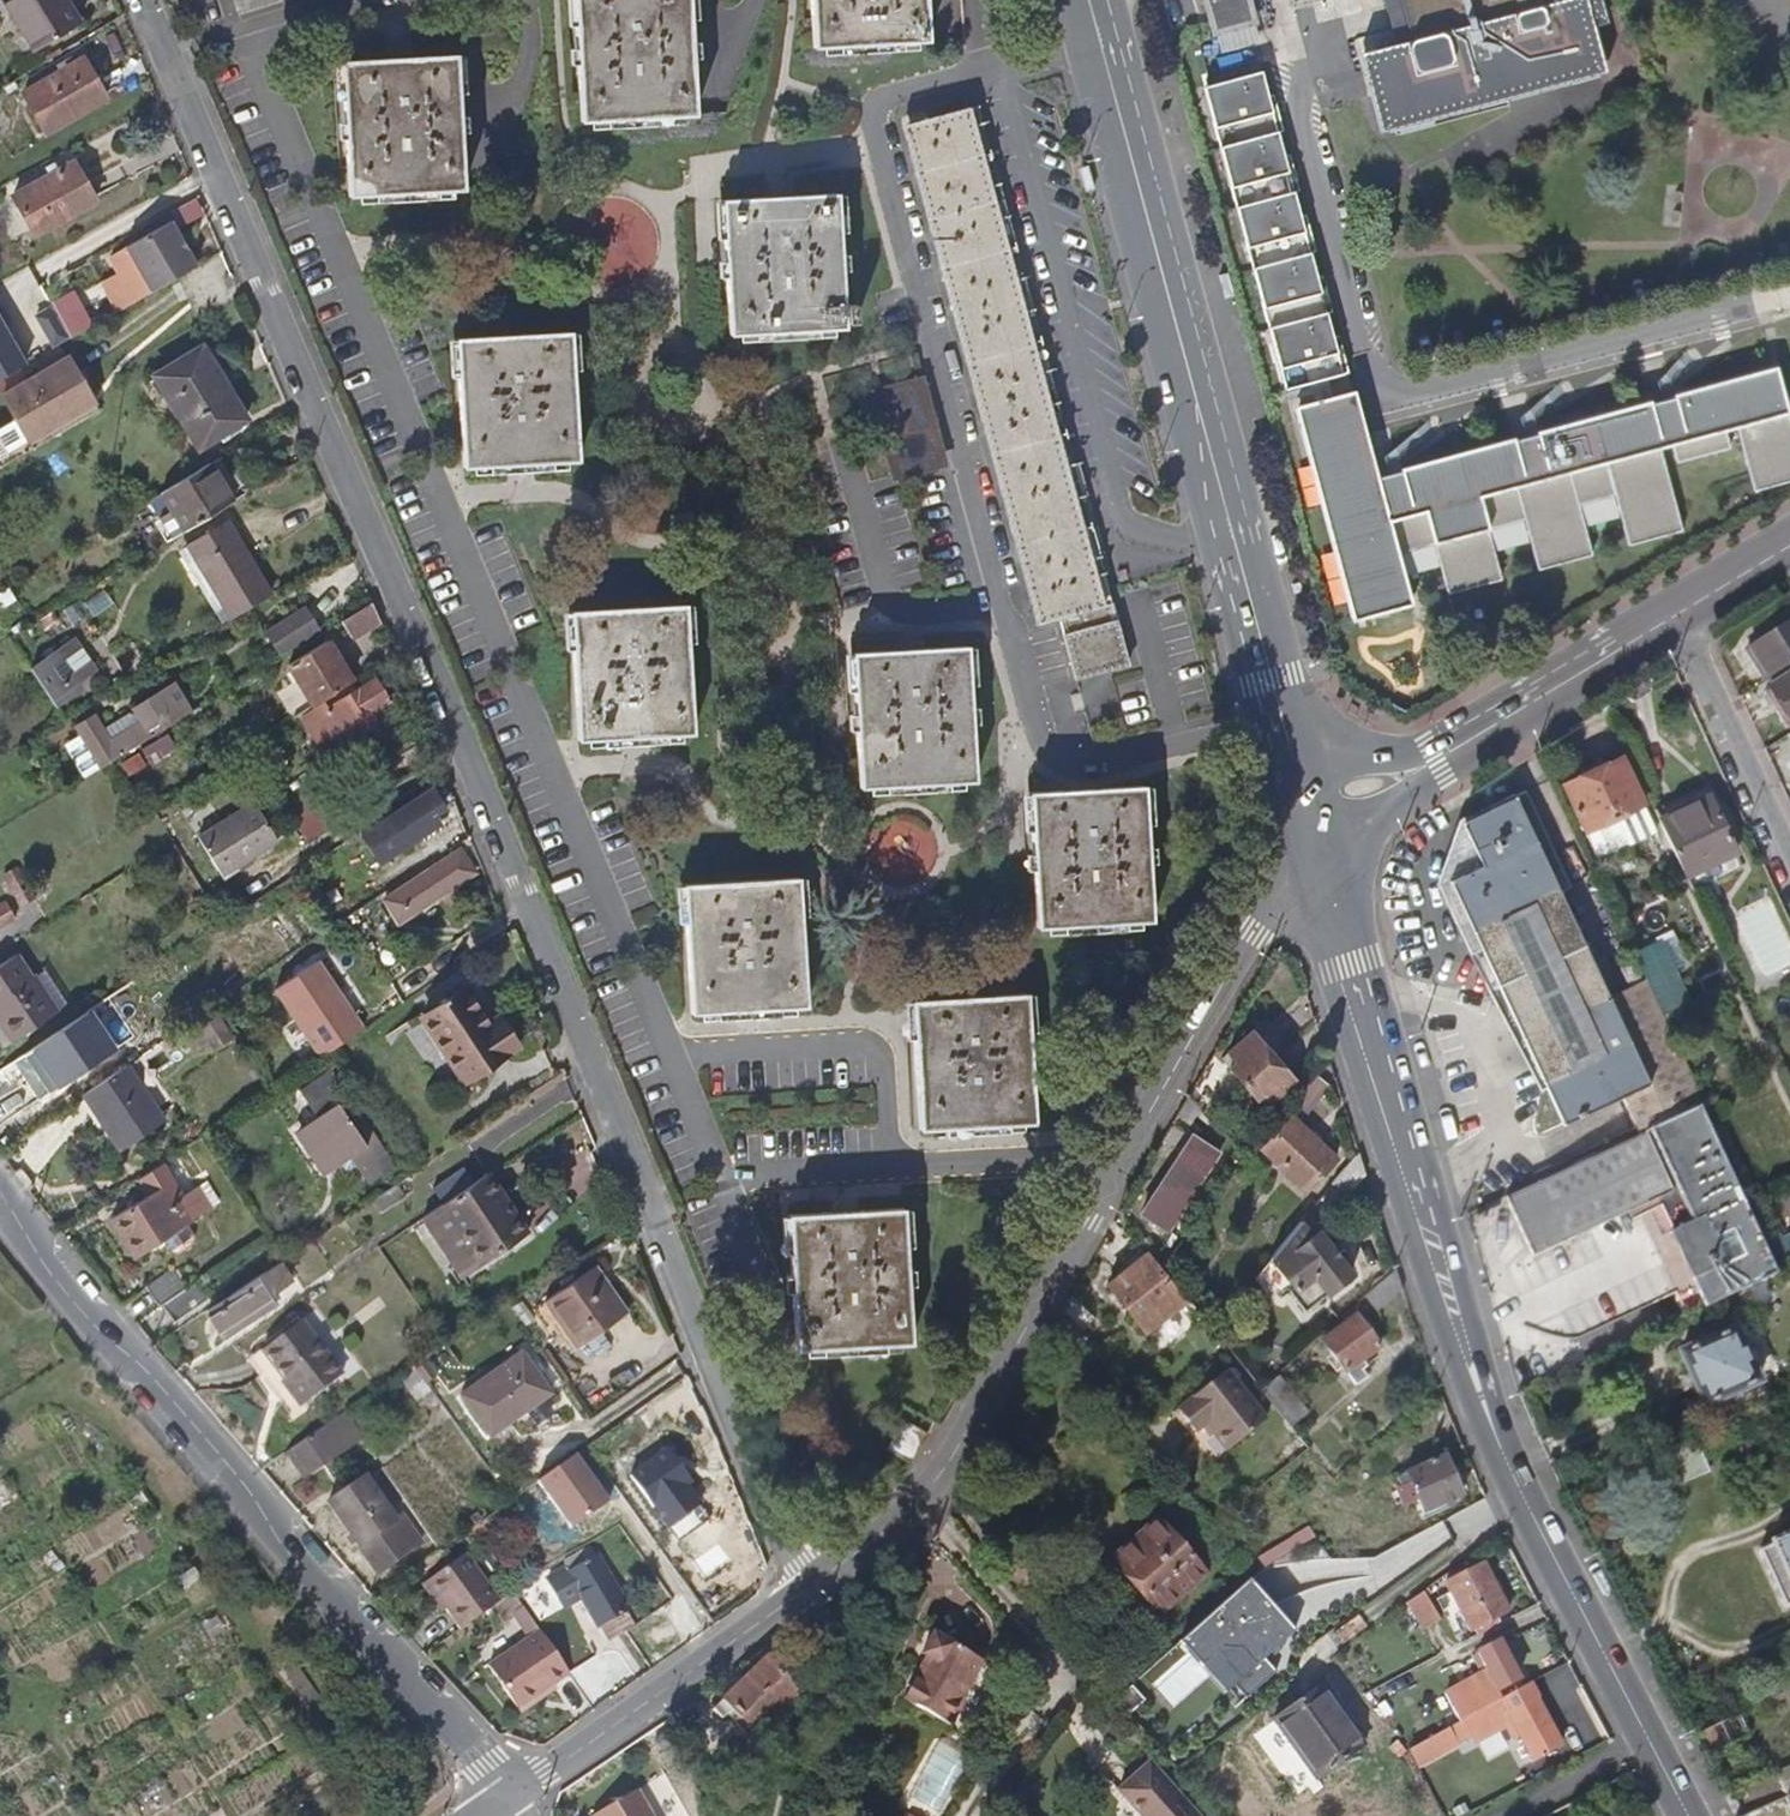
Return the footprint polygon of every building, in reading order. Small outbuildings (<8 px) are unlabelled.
[(64,0),(6,0),(35,50),(78,25),(64,0)] [(273,0),(236,0),(240,11),(273,0)] [(581,121),(697,116),(691,0),(576,0),(581,121)] [(814,46),(930,41),(928,0),(812,0),(814,46)] [(1209,2),(1221,46),(1225,45),(1257,36),(1260,36),(1250,0),(1215,0),(1209,2)] [(1413,40),(1397,44),(1364,53),(1384,126),(1599,69),(1586,21),(1577,0),(1402,0),(1413,40)] [(1402,0),(1385,0),(1397,44),(1413,40),(1402,0)] [(1586,21),(1607,15),(1604,0),(1577,0),(1586,21)] [(1257,36),(1225,45),(1230,65),(1262,57),(1257,36)] [(459,53),(344,59),(350,193),(466,188),(459,53)] [(44,131),(107,96),(84,56),(22,91),(44,131)] [(1268,92),(1261,67),(1209,81),(1218,115),(1213,116),(1220,144),(1225,142),(1234,175),(1229,177),(1236,204),(1242,202),(1251,235),(1245,237),(1253,265),(1258,264),(1267,296),(1262,298),(1269,325),(1275,324),(1284,356),(1278,358),(1286,385),(1349,368),(1339,331),(1334,332),(1327,309),(1332,308),(1322,271),(1317,272),(1311,248),(1316,247),(1306,210),(1301,211),(1294,188),(1300,186),(1290,150),(1285,151),(1278,128),(1283,127),(1273,90),(1268,92)] [(1218,115),(1209,81),(1203,83),(1213,116),(1218,115)] [(1033,315),(976,112),(903,133),(1041,627),(1061,621),(1079,685),(1139,668),(1120,603),(1114,605),(1033,315)] [(1234,175),(1225,142),(1220,144),(1229,177),(1234,175)] [(95,198),(73,158),(10,193),(33,233),(95,198)] [(839,191),(723,196),(729,330),(846,325),(839,191)] [(1251,235),(1242,202),(1236,204),(1245,237),(1251,235)] [(195,261),(172,221),(130,246),(153,285),(195,261)] [(153,285),(130,246),(113,256),(137,295),(153,285)] [(1267,296),(1258,264),(1253,265),(1262,298),(1267,296)] [(53,347),(69,338),(51,307),(35,316),(53,347)] [(25,363),(11,339),(4,328),(7,326),(0,313),(0,378),(25,363)] [(1284,356),(1275,324),(1269,325),(1278,358),(1284,356)] [(14,337),(7,326),(4,328),(11,339),(14,337)] [(575,331),(459,337),(465,471),(582,466),(575,331)] [(246,417),(203,344),(154,373),(197,446),(246,417)] [(92,401),(65,356),(1,394),(27,439),(92,401)] [(1299,401),(1356,614),(1412,599),(1398,549),(1434,539),(1448,590),(1502,575),(1488,525),(1525,515),(1538,566),(1593,551),(1579,500),(1616,491),(1629,541),(1683,527),(1661,443),(1672,440),(1677,459),(1731,444),(1726,425),(1737,422),(1755,487),(1789,477),(1789,414),(1776,363),(1674,390),(1675,392),(1650,399),(1650,397),(1537,428),(1538,429),(1513,436),(1513,434),(1401,465),(1401,466),(1377,472),(1354,386),(1299,401)] [(930,421),(920,384),(878,395),(888,432),(930,421)] [(940,461),(930,421),(888,432),(898,472),(940,461)] [(239,497),(216,458),(163,491),(171,505),(186,529),(239,497)] [(186,529),(171,505),(159,512),(173,537),(186,529)] [(272,595),(226,522),(179,552),(215,609),(225,603),(234,618),(272,595)] [(80,600),(63,609),(71,622),(88,613),(80,600)] [(234,618),(225,603),(215,609),(225,623),(234,618)] [(351,639),(379,622),(369,604),(341,622),(351,639)] [(323,630),(310,608),(272,631),(285,653),(323,630)] [(690,608),(574,614),(580,747),(697,743),(690,608)] [(1753,646),(1774,680),(1789,669),(1789,623),(1753,646)] [(353,676),(329,637),(292,660),(316,699),(353,676)] [(968,646),(853,652),(859,786),(975,781),(968,646)] [(1774,680),(1753,646),(1748,649),(1768,683),(1774,680)] [(82,684),(62,652),(32,670),(55,708),(80,693),(76,688),(82,684)] [(336,745),(387,714),(380,703),(396,694),(383,671),(363,683),(361,679),(337,693),(339,696),(330,702),(328,699),(314,708),(336,745)] [(1773,688),(1789,715),(1789,677),(1773,688)] [(147,741),(196,711),(179,683),(137,707),(141,713),(143,717),(113,736),(108,727),(100,713),(80,725),(104,764),(146,739),(147,741)] [(113,736),(143,717),(141,713),(134,712),(108,727),(113,736)] [(104,764),(80,725),(69,732),(93,771),(104,764)] [(180,745),(172,731),(152,743),(161,757),(180,745)] [(1599,854),(1627,841),(1629,845),(1658,831),(1623,757),(1566,783),(1599,854)] [(1665,1119),(1561,892),(1574,886),(1527,788),(1464,818),(1447,871),(1473,928),(1463,933),(1472,952),(1481,948),(1561,1121),(1622,1092),(1640,1131),(1665,1119)] [(1148,789),(1032,794),(1038,928),(1155,923),(1148,789)] [(435,815),(443,809),(430,790),(363,835),(381,863),(410,844),(405,835),(435,815)] [(309,844),(340,825),(320,792),(288,811),(309,844)] [(1742,851),(1715,792),(1661,816),(1689,877),(1742,851)] [(278,832),(257,799),(200,835),(221,868),(278,832)] [(405,835),(410,844),(441,823),(435,815),(405,835)] [(398,922),(474,872),(459,850),(384,901),(398,922)] [(34,896),(14,865),(0,874),(21,905),(34,896)] [(808,1009),(801,883),(685,889),(692,1016),(808,1009)] [(14,917),(3,900),(0,902),(0,926),(14,917)] [(1672,933),(1660,905),(1657,907),(1639,915),(1651,942),(1670,934),(1672,933)] [(18,953),(0,965),(0,1014),(16,1040),(57,1014),(18,953)] [(345,999),(320,961),(277,990),(323,1058),(365,1029),(349,1005),(346,1008),(341,1001),(345,999)] [(516,1046),(498,1018),(487,1025),(464,989),(423,1016),(464,1079),(516,1046)] [(1035,1121),(1028,996),(910,1002),(917,1128),(1035,1121)] [(349,1005),(345,999),(341,1001),(346,1008),(349,1005)] [(40,1096),(115,1046),(89,1008),(14,1058),(40,1096)] [(0,1014),(0,1024),(12,1043),(16,1040),(0,1014)] [(221,1045),(238,1034),(226,1015),(202,1031),(205,1035),(198,1040),(203,1047),(216,1038),(221,1045)] [(1294,1082),(1256,1032),(1227,1054),(1263,1104),(1294,1082)] [(161,1125),(124,1069),(82,1096),(120,1153),(161,1125)] [(389,1165),(352,1108),(338,1116),(325,1097),(328,1071),(296,1092),(312,1116),(291,1130),(316,1168),(345,1149),(366,1180),(389,1165)] [(1313,1078),(1293,1103),(1308,1116),(1329,1091),(1313,1078)] [(1776,1268),(1696,1104),(1665,1119),(1640,1131),(1504,1197),(1532,1256),(1637,1205),(1688,1311),(1776,1268)] [(1337,1157),(1292,1117),(1261,1152),(1305,1192),(1337,1157)] [(1167,1231),(1221,1153),(1192,1133),(1138,1211),(1167,1231)] [(442,1204),(471,1184),(461,1170),(432,1189),(442,1204)] [(528,1234),(487,1173),(471,1184),(442,1204),(421,1217),(462,1278),(528,1234)] [(115,1269),(190,1220),(179,1205),(166,1214),(142,1178),(118,1195),(128,1210),(92,1234),(115,1269)] [(406,1197),(398,1185),(373,1201),(381,1213),(406,1197)] [(870,1205),(870,1185),(784,1187),(784,1207),(870,1205)] [(900,1209),(786,1218),(797,1349),(912,1341),(900,1209)] [(1352,1272),(1319,1229),(1313,1235),(1303,1222),(1273,1258),(1293,1284),(1288,1288),(1304,1309),(1352,1272)] [(1189,1302),(1143,1245),(1126,1259),(1134,1268),(1110,1287),(1148,1334),(1189,1302)] [(223,1337),(275,1302),(269,1294),(296,1276),(285,1260),(206,1312),(223,1337)] [(161,1305),(198,1281),(186,1263),(149,1287),(161,1305)] [(579,1351),(591,1343),(597,1351),(611,1342),(605,1333),(629,1317),(595,1267),(545,1301),(579,1351)] [(174,1323),(210,1299),(198,1281),(161,1305),(174,1323)] [(1364,1359),(1381,1346),(1357,1316),(1325,1342),(1358,1384),(1367,1377),(1360,1369),(1367,1364),(1364,1359)] [(342,1383),(304,1326),(263,1353),(274,1368),(258,1379),(287,1420),(342,1383)] [(1763,1382),(1740,1330),(1684,1354),(1707,1407),(1763,1382)] [(548,1389),(520,1351),(461,1393),(488,1432),(548,1389)] [(429,1364),(418,1371),(427,1385),(438,1378),(429,1364)] [(1268,1420),(1229,1370),(1181,1408),(1199,1432),(1209,1424),(1229,1451),(1268,1420)] [(401,1383),(409,1393),(423,1383),(416,1373),(401,1383)] [(1309,1413),(1279,1376),(1265,1389),(1294,1425),(1309,1413)] [(423,1383),(409,1393),(426,1418),(441,1407),(423,1383)] [(929,1435),(903,1421),(887,1449),(912,1463),(929,1435)] [(308,1479),(354,1446),(337,1422),(290,1454),(308,1479)] [(1708,1470),(1697,1445),(1693,1447),(1689,1438),(1641,1459),(1645,1469),(1642,1470),(1653,1494),(1708,1470)] [(666,1448),(628,1475),(676,1542),(709,1518),(685,1484),(690,1481),(666,1448)] [(573,1455),(536,1482),(570,1529),(607,1502),(573,1455)] [(1464,1494),(1446,1455),(1409,1472),(1414,1483),(1401,1489),(1408,1505),(1422,1499),(1427,1510),(1464,1494)] [(396,1523),(365,1478),(328,1504),(359,1549),(364,1545),(391,1526),(396,1523)] [(423,1541),(405,1516),(396,1523),(391,1526),(364,1545),(383,1571),(423,1541)] [(1303,1535),(1312,1528),(1305,1519),(1296,1527),(1303,1535)] [(1203,1573),(1153,1521),(1113,1559),(1162,1612),(1203,1573)] [(477,1524),(461,1536),(466,1543),(483,1531),(477,1524)] [(1772,1543),(1773,1546),(1760,1552),(1787,1609),(1789,1608),(1789,1535),(1772,1543)] [(1262,1568),(1290,1545),(1285,1538),(1256,1561),(1262,1568)] [(498,1600),(464,1554),(426,1582),(446,1608),(460,1628),(497,1600),(498,1600)] [(1510,1608),(1487,1561),(1449,1581),(1472,1627),(1475,1626),(1478,1631),(1500,1620),(1497,1614),(1510,1608)] [(626,1619),(588,1565),(574,1575),(612,1629),(626,1619)] [(612,1629),(574,1575),(561,1585),(599,1638),(612,1629)] [(1273,1605),(1249,1578),(1181,1640),(1203,1665),(1222,1649),(1240,1650),(1254,1665),(1235,1682),(1248,1697),(1276,1672),(1264,1659),(1291,1634),(1268,1609),(1273,1605)] [(446,1608),(426,1582),(420,1586),(440,1612),(446,1608)] [(508,1615),(522,1605),(512,1589),(498,1600),(497,1600),(508,1615)] [(1424,1590),(1409,1601),(1424,1626),(1441,1618),(1424,1590)] [(1296,1630),(1273,1605),(1268,1609),(1291,1634),(1296,1630)] [(518,1709),(570,1674),(540,1631),(489,1666),(518,1709)] [(961,1696),(981,1658),(932,1631),(921,1652),(926,1655),(930,1657),(918,1680),(914,1677),(903,1698),(949,1723),(963,1698),(961,1696)] [(1520,1677),(1500,1641),(1479,1653),(1489,1670),(1447,1693),(1462,1720),(1503,1698),(1499,1689),(1520,1677)] [(801,1692),(798,1688),(809,1677),(787,1655),(776,1666),(767,1657),(720,1704),(755,1738),(801,1692)] [(918,1680),(930,1657),(926,1655),(914,1677),(918,1680)] [(1365,1744),(1320,1682),(1274,1715),(1319,1777),(1365,1744)] [(1562,1745),(1529,1684),(1503,1698),(1462,1720),(1454,1725),(1454,1726),(1461,1738),(1463,1741),(1474,1734),(1477,1741),(1515,1721),(1536,1760),(1562,1745)] [(1748,1736),(1738,1714),(1704,1729),(1715,1752),(1748,1736)] [(1461,1738),(1454,1726),(1448,1729),(1450,1733),(1438,1740),(1442,1748),(1461,1738)] [(1148,1760),(1119,1788),(1145,1815),(1202,1815),(1148,1760)] [(640,1791),(597,1815),(654,1815),(640,1791)] [(1769,1804),(1775,1815),(1789,1815),(1789,1795),(1769,1804)]
